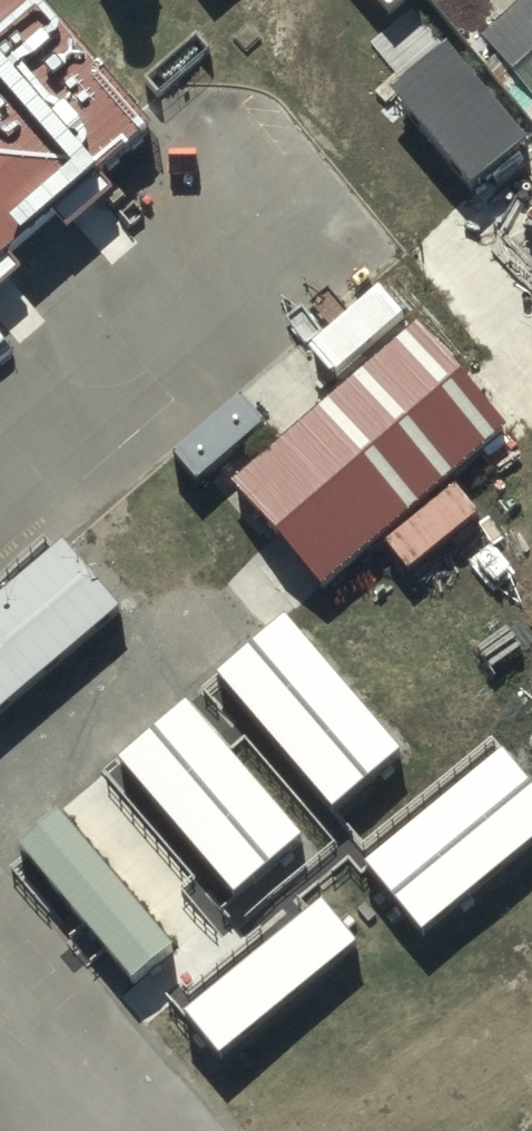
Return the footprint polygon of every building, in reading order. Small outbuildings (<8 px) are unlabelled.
[(151,130),(38,0),(0,0),(0,260),(151,130)] [(480,39),(531,101),(531,0),(527,0),(480,39)] [(447,49),(391,95),(470,193),(526,148),(447,49)] [(409,327),(235,476),(327,583),(501,435),(409,327)] [(0,597),(0,713),(124,611),(66,542),(0,597)] [(192,707),(124,764),(239,900),(306,843),(192,707)] [(59,809),(17,844),(134,985),(176,950),(59,809)] [(323,902),(185,1016),(220,1058),(358,944),(323,902)]
